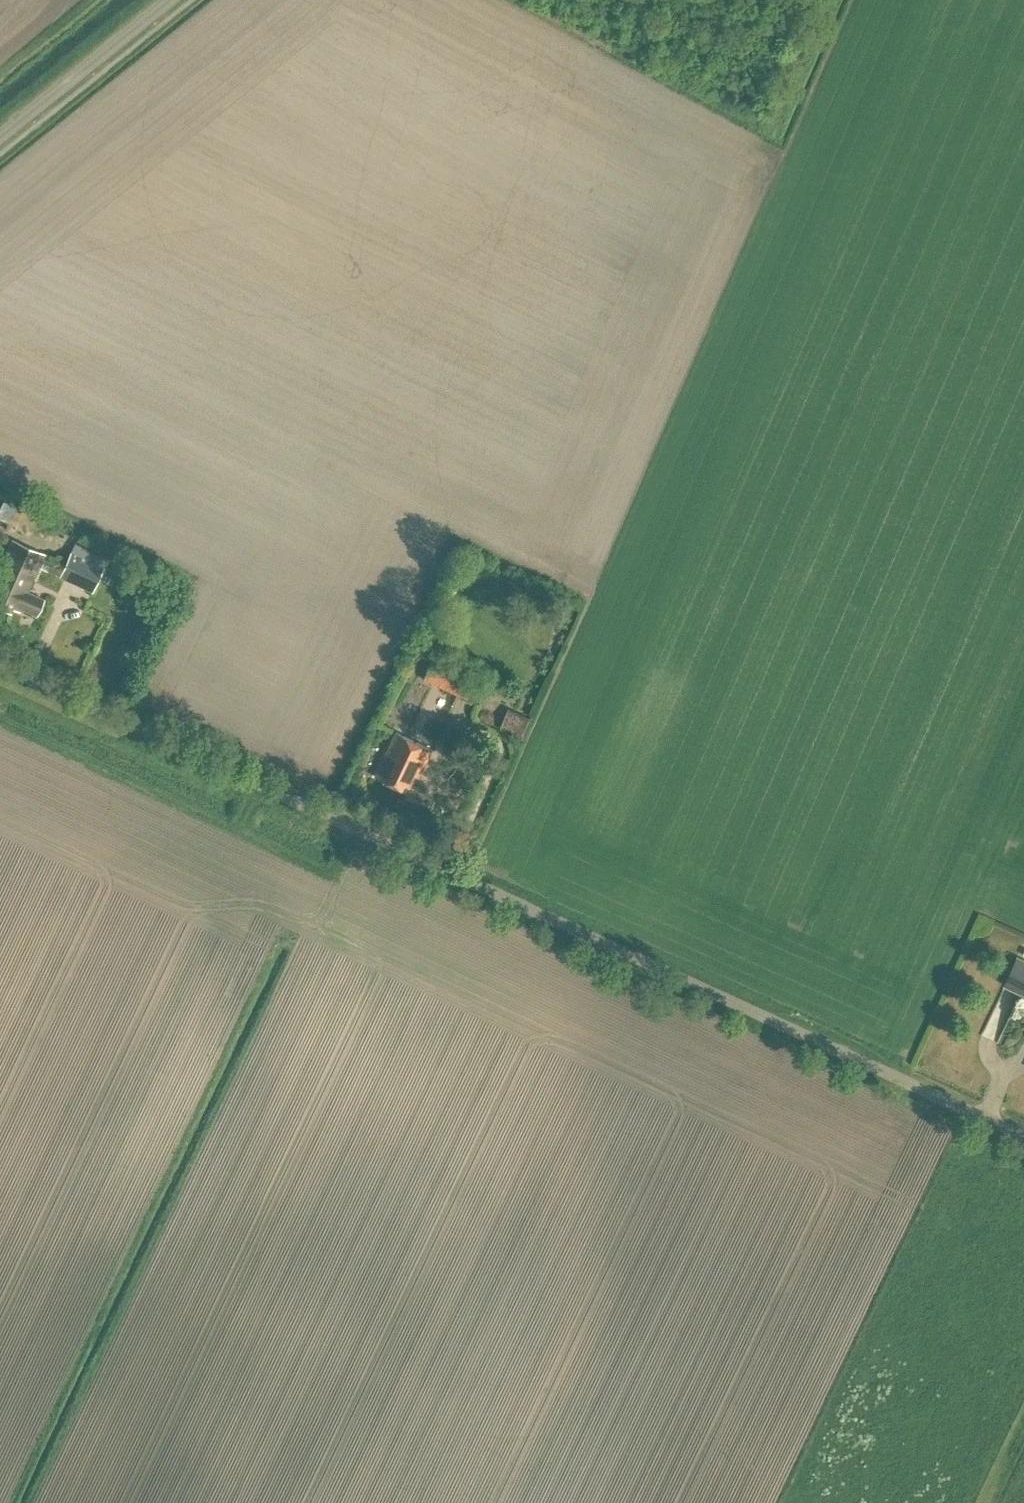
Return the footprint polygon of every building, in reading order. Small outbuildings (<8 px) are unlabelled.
[(39,600),(24,594),(42,554),(11,540),(0,565),(0,607),(8,610),(10,606),(17,608),(18,606),(34,613),(39,600)] [(103,566),(71,551),(59,576),(92,591),(103,566)] [(477,679),(434,659),(425,678),(468,698),(477,679)] [(501,728),(522,738),(531,718),(511,709),(501,728)] [(419,776),(432,749),(396,731),(374,776),(400,789),(403,784),(409,786),(415,774),(419,776)] [(1023,993),(1023,959),(1018,956),(1005,984),(1023,993)]
